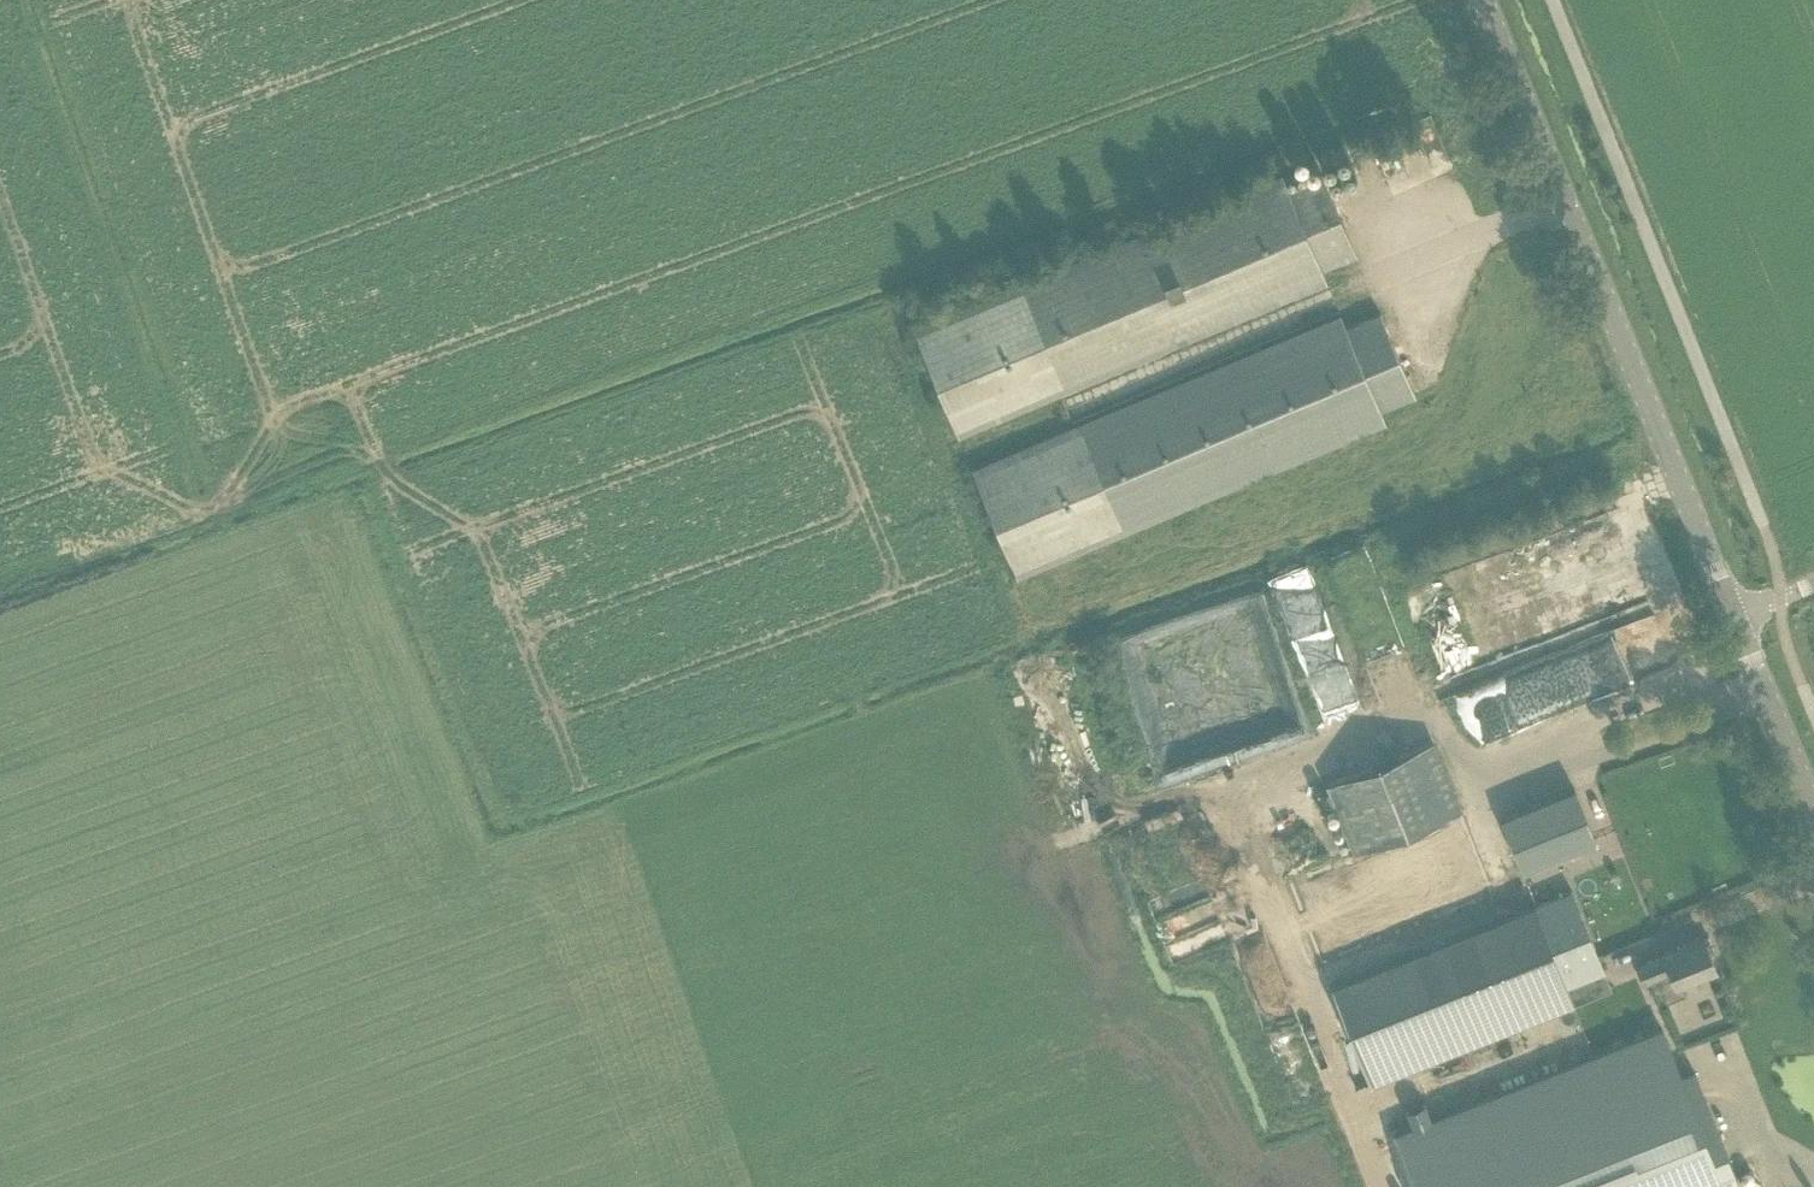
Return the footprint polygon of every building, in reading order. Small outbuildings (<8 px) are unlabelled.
[(1321,269),(1356,254),(1322,173),(1287,188),(1282,177),(914,330),(957,434),(1303,289),(1326,280),(1321,269)] [(973,470),(1015,573),(1121,528),(1384,421),(1380,410),(1415,396),(1380,313),(1345,328),(1340,317),(973,470)] [(1657,620),(1477,677),(1492,726),(1672,669),(1657,620)] [(1523,872),(1607,841),(1587,786),(1502,818),(1523,872)] [(1321,965),(1490,897),(1458,816),(1288,884),(1321,965)] [(1572,891),(1533,907),(1565,987),(1604,972),(1572,891)] [(1434,946),(1327,989),(1366,1087),(1463,1049),(1572,1005),(1565,987),(1533,907),(1434,946)] [(1663,955),(1636,965),(1654,1008),(1671,1000),(1685,995),(1680,982),(1715,967),(1709,953),(1714,952),(1708,937),(1704,939),(1703,936),(1662,953),(1663,955)] [(1695,1073),(1681,1078),(1662,1031),(1392,1138),(1412,1186),(1740,1186),(1695,1073)]
